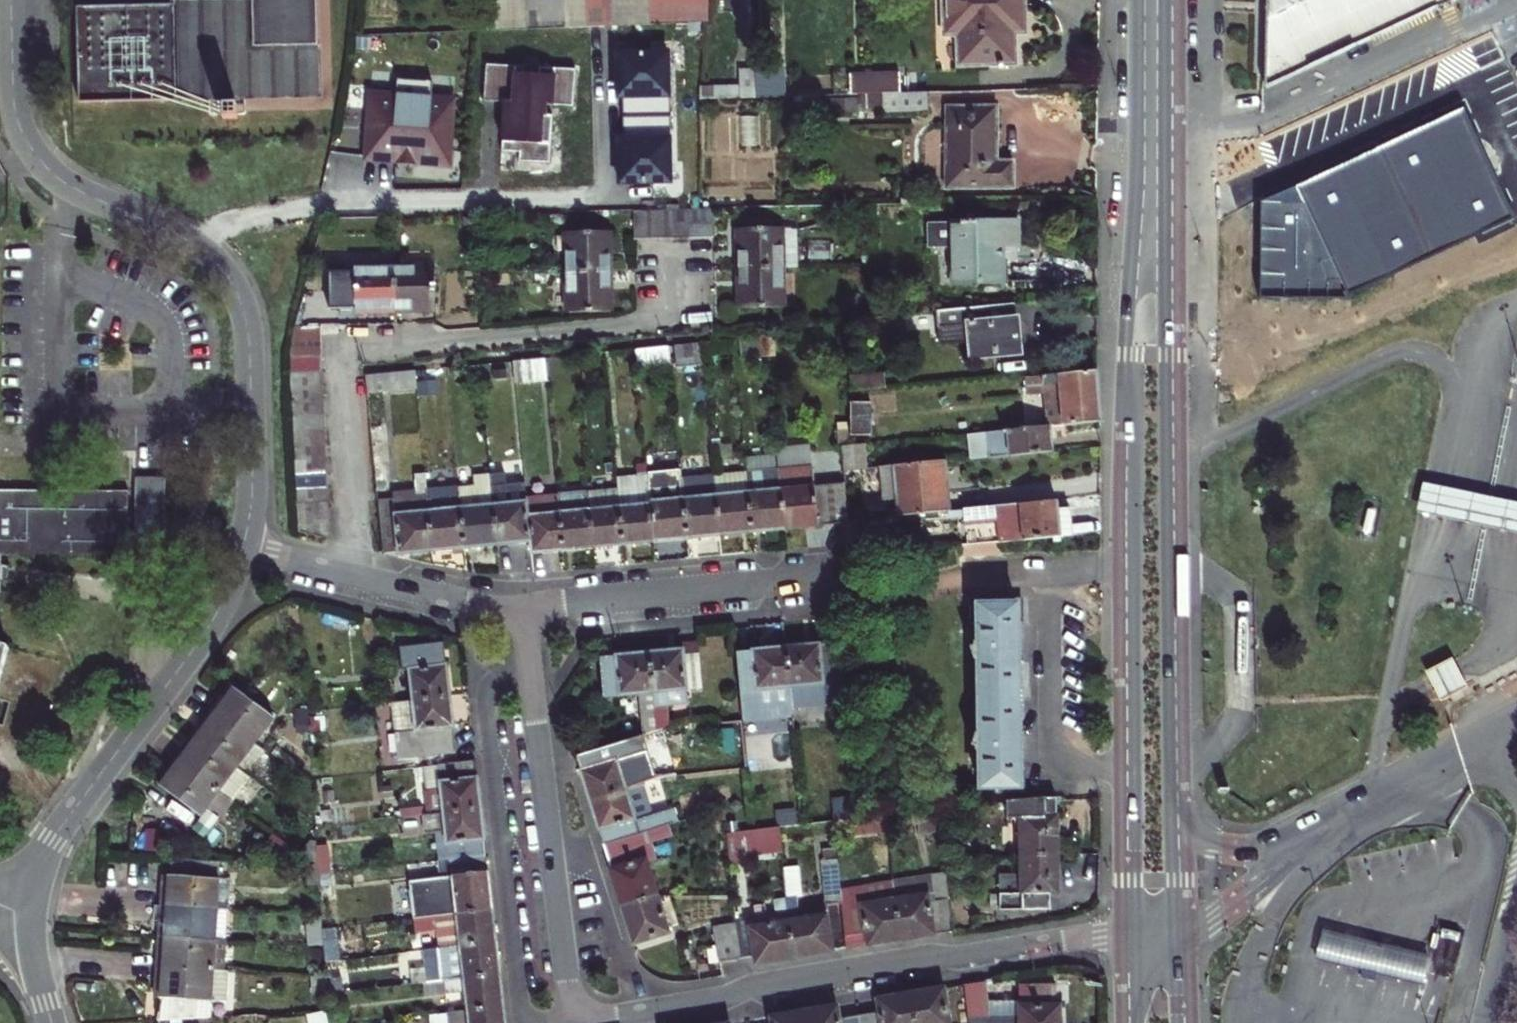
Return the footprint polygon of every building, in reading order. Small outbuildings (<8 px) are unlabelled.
[(76,7),(77,55),(78,102),(175,101),(175,96),(318,93),(317,0),(240,0),(240,3),(200,4),(201,32),(180,33),(179,4),(76,7)] [(516,0),(491,0),(492,24),(517,23),(516,0)] [(527,25),(565,24),(565,0),(527,0),(527,25)] [(607,13),(607,0),(582,1),(583,26),(608,25),(607,13)] [(650,19),(655,19),(655,25),(700,23),(707,22),(707,0),(650,0),(650,19)] [(1024,19),(1023,0),(942,0),(943,36),(956,36),(957,66),(1016,65),(1015,33),(1014,19),(1024,19)] [(1267,8),(1265,89),(1435,9),(1454,0),(1267,0),(1267,8)] [(200,4),(179,4),(180,33),(201,32),(200,4)] [(1014,19),(1015,33),(1024,33),(1024,19),(1014,19)] [(616,53),(617,96),(622,96),(622,117),(669,117),(667,52),(616,53)] [(518,66),(479,63),(477,100),(500,102),(499,111),(497,111),(495,151),(513,152),(512,161),(543,163),(546,115),(538,115),(538,105),(567,107),(569,69),(532,67),(532,74),(517,73),(518,66)] [(715,86),(716,98),(755,97),(754,68),(739,69),(740,85),(715,86)] [(849,75),(850,94),(883,93),(899,92),(898,72),(849,75)] [(364,95),(360,160),(391,161),(391,151),(411,152),(411,162),(443,165),(447,99),(425,98),(426,82),(391,80),(390,96),(364,95)] [(699,86),(699,99),(716,98),(715,86),(699,86)] [(883,110),(929,111),(928,92),(899,92),(883,93),(883,110)] [(850,94),(824,95),(826,110),(883,110),(883,93),(850,94)] [(234,103),(220,103),(220,117),(235,116),(234,103)] [(996,107),(949,107),(947,187),(1010,186),(1010,175),(1010,163),(996,163),(990,163),(990,131),(996,131),(996,107)] [(1262,250),(1261,296),(1349,294),(1513,219),(1462,109),(1297,188),(1305,204),(1262,204),(1262,250)] [(669,117),(622,117),(622,139),(617,139),(618,182),(669,181),(668,139),(670,139),(669,117)] [(713,237),(713,208),(688,209),(688,237),(713,237)] [(673,238),(672,209),(658,210),(658,238),(673,238)] [(688,237),(688,209),(672,209),(673,238),(688,237)] [(658,238),(658,210),(632,210),(632,239),(658,238)] [(1017,223),(929,225),(930,246),(952,245),(954,284),(1003,283),(1002,259),(1002,245),(1018,244),(1018,234),(1017,223)] [(780,227),(738,229),(739,249),(736,249),(736,259),(737,269),(783,267),(782,248),(780,248),(780,227)] [(609,251),(606,251),(606,231),(565,232),(566,253),(562,253),(563,272),(610,271),(610,261),(609,251)] [(1002,245),(1002,259),(1018,258),(1018,244),(1002,245)] [(373,266),(373,269),(354,269),(354,272),(339,272),(340,307),(355,307),(355,308),(364,308),(374,308),(374,310),(393,310),(393,265),(373,266)] [(393,265),(393,310),(404,309),(414,309),(414,308),(433,307),(433,268),(412,268),(412,265),(393,265)] [(737,289),(739,289),(740,309),(781,308),(781,288),(783,288),(783,267),(737,269),(737,279),(737,289)] [(563,293),(567,293),(567,312),(608,312),(608,292),(610,292),(610,282),(610,271),(563,272),(563,293)] [(1016,328),(1014,304),(936,311),(938,345),(969,343),(970,357),(1018,352),(1016,328)] [(765,338),(767,357),(774,356),(771,326),(765,327),(765,338)] [(289,357),(321,356),(320,332),(320,327),(295,327),(289,357)] [(765,338),(739,340),(741,360),(767,357),(765,338)] [(702,364),(700,344),(669,347),(671,366),(671,367),(702,364)] [(671,366),(669,347),(636,350),(638,370),(671,366)] [(322,372),(322,369),(321,356),(289,357),(290,372),(290,373),(322,372)] [(544,359),(512,362),(515,389),(527,388),(527,382),(546,380),(544,359)] [(1026,376),(1026,395),(1051,395),(1053,426),(1059,426),(1101,422),(1101,416),(1100,410),(1096,370),(1026,376)] [(290,373),(291,389),(322,388),(322,372),(290,373)] [(364,375),(366,392),(380,391),(378,374),(364,375)] [(883,374),(850,378),(851,393),(885,389),(883,374)] [(291,389),(292,403),(323,401),(322,388),(291,389)] [(323,401),(292,403),(292,417),(324,416),(323,401)] [(869,402),(851,402),(851,435),(869,435),(869,402)] [(324,416),(292,417),(293,431),(324,430),(324,416)] [(990,457),(1054,452),(1053,439),(1060,439),(1059,432),(1059,426),(1053,426),(988,432),(990,457)] [(324,430),(293,431),(294,446),(325,444),(324,430)] [(990,457),(988,432),(971,433),(973,458),(990,457)] [(851,444),(851,453),(851,470),(868,468),(865,443),(851,444)] [(325,444),(294,446),(295,461),(325,459),(325,444)] [(848,445),(843,445),(843,470),(851,470),(851,453),(851,444),(848,445)] [(295,461),(295,475),(326,474),(326,466),(325,459),(295,461)] [(947,486),(945,461),(879,467),(883,501),(896,499),(897,516),(949,511),(947,486)] [(811,467),(778,470),(783,528),(815,525),(847,521),(842,484),(813,487),(811,467)] [(712,476),(712,468),(680,471),(686,537),(702,536),(718,534),(712,476)] [(778,470),(746,473),(751,530),(767,529),(783,528),(778,470)] [(680,471),(647,474),(648,483),(653,540),(670,539),(686,537),(680,471)] [(431,550),(425,491),(424,473),(414,474),(416,494),(390,497),(395,551),(395,553),(415,551),(431,550)] [(495,544),(490,488),(488,473),(473,475),(474,486),(457,488),(463,547),(479,545),(495,544)] [(751,530),(746,473),(712,476),(718,534),(734,532),(751,530)] [(326,474),(295,475),(296,490),(327,488),(326,474)] [(653,540),(648,483),(647,474),(615,477),(617,490),(622,543),(637,542),(653,540)] [(166,541),(166,478),(134,478),(135,541),(166,541)] [(1417,513),(1452,520),(1514,532),(1516,533),(1516,502),(1458,490),(1423,482),(1417,513)] [(524,485),(490,488),(495,544),(512,542),(529,541),(525,500),(524,485)] [(296,490),(297,503),(328,502),(327,488),(296,490)] [(463,547),(457,488),(425,491),(431,550),(447,548),(463,547)] [(0,596),(1,555),(128,556),(128,491),(0,490),(0,597),(0,596)] [(617,490),(587,494),(591,546),(606,545),(622,543),(617,490)] [(587,494),(557,497),(561,549),(576,548),(591,546),(587,494)] [(395,551),(390,497),(376,499),(381,552),(388,551),(395,551)] [(561,549),(557,497),(525,500),(529,541),(530,552),(545,551),(561,549)] [(1013,541),(1071,536),(1069,517),(1067,498),(978,507),(979,523),(1011,519),(1013,541)] [(328,502),(297,503),(298,518),(328,516),(328,502)] [(298,518),(298,531),(329,539),(328,516),(298,518)] [(996,603),(977,604),(977,641),(973,641),(973,645),(969,647),(974,660),(977,660),(978,733),(974,733),(969,745),(975,747),(975,751),(978,751),(978,788),(998,788),(998,793),(1013,793),(1013,790),(1022,790),(1021,767),(1018,767),(1017,717),(1021,717),(1021,695),(1021,673),(1016,673),(1016,623),(1019,623),(1019,600),(1011,600),(1011,597),(996,597),(996,603)] [(684,649),(649,653),(655,730),(666,727),(665,705),(688,703),(687,690),(702,688),(699,642),(691,643),(684,644),(684,649)] [(823,695),(842,693),(836,642),(824,643),(799,645),(785,647),(788,687),(790,707),(824,705),(823,695)] [(411,702),(449,698),(446,670),(443,643),(400,648),(403,671),(407,671),(411,702)] [(8,649),(0,647),(0,681),(8,649)] [(744,734),(792,730),(790,707),(788,687),(785,647),(760,649),(736,652),(744,734)] [(602,698),(638,694),(641,734),(655,730),(649,653),(632,654),(606,656),(599,657),(602,698)] [(1441,687),(1446,696),(1461,689),(1456,679),(1441,687)] [(256,744),(274,719),(245,697),(234,689),(227,699),(223,697),(217,704),(211,712),(256,744)] [(411,702),(393,705),(399,760),(455,753),(452,725),(449,698),(411,702)] [(266,751),(256,744),(211,712),(206,719),(200,726),(204,729),(197,738),(248,776),(266,751)] [(251,778),(248,776),(197,738),(190,748),(186,745),(180,752),(175,760),(219,793),(233,803),(251,778)] [(618,741),(574,753),(581,777),(588,799),(589,802),(643,785),(633,754),(623,757),(618,741)] [(163,775),(168,778),(161,787),(201,818),(219,793),(175,760),(169,767),(163,775)] [(428,815),(480,810),(478,786),(475,762),(423,767),(428,815)] [(596,823),(602,844),(658,829),(667,826),(670,825),(666,811),(651,815),(643,785),(589,802),(596,823)] [(307,788),(296,788),(296,807),(307,807),(307,788)] [(831,798),(834,820),(844,818),(855,817),(853,796),(831,798)] [(1055,796),(1007,800),(1007,818),(1022,818),(1022,856),(1024,855),(1055,855),(1055,836),(1055,796)] [(886,814),(887,827),(923,823),(933,822),(934,832),(943,831),(941,808),(908,811),(886,814)] [(436,833),(439,862),(486,857),(484,845),(483,834),(480,810),(428,815),(423,816),(425,834),(436,833)] [(855,817),(844,818),(845,826),(851,825),(852,832),(887,830),(887,827),(886,814),(855,817)] [(667,826),(670,837),(692,829),(689,820),(670,825),(667,826)] [(933,822),(923,823),(924,833),(934,832),(933,822)] [(658,829),(602,844),(612,875),(621,906),(656,895),(646,862),(655,859),(650,844),(670,837),(667,826),(658,829)] [(724,833),(727,864),(757,860),(756,854),(780,851),(781,851),(778,826),(753,830),(724,833)] [(318,867),(317,848),(316,844),(311,841),(301,854),(318,867)] [(328,847),(317,848),(318,867),(318,869),(319,876),(330,874),(328,847)] [(1024,855),(1022,856),(1022,879),(999,879),(999,911),(1050,910),(1050,894),(1056,894),(1056,878),(1055,855),(1024,855)] [(440,867),(486,862),(486,857),(439,862),(440,867)] [(839,889),(836,859),(821,860),(824,904),(840,903),(839,889)] [(161,907),(228,912),(231,882),(219,881),(220,862),(173,860),(172,877),(169,877),(168,891),(163,890),(162,899),(161,907)] [(489,888),(486,862),(440,867),(441,878),(409,881),(413,920),(492,911),(489,888)] [(783,898),(793,956),(812,952),(830,949),(826,915),(797,919),(793,896),(798,895),(796,865),(781,867),(783,898)] [(318,869),(306,868),(308,888),(319,887),(319,882),(319,876),(318,869)] [(894,900),(899,939),(926,934),(952,930),(947,872),(931,875),(935,901),(929,901),(927,895),(894,900)] [(931,875),(891,881),(894,900),(927,895),(929,901),(935,901),(931,875)] [(839,889),(840,903),(845,948),(872,943),(899,939),(894,900),(891,881),(839,889)] [(656,895),(621,906),(627,925),(633,943),(667,932),(656,895)] [(773,959),(793,956),(783,898),(773,900),(775,916),(733,923),(737,958),(753,956),(754,962),(773,959)] [(227,942),(228,912),(161,907),(161,918),(160,928),(165,928),(164,938),(227,942)] [(493,923),(492,911),(413,920),(415,935),(437,932),(439,949),(492,943),(491,935),(494,934),(493,923)] [(322,930),(321,918),(306,920),(308,941),(323,940),(322,930)] [(733,923),(712,926),(718,962),(737,958),(733,923)] [(323,940),(323,943),(338,941),(337,928),(322,930),(323,940)] [(1358,967),(1364,936),(1343,932),(1337,962),(1358,967)] [(1373,970),(1378,940),(1364,936),(1358,967),(1373,970)] [(158,968),(225,972),(227,942),(164,938),(164,950),(159,950),(158,959),(158,968)] [(1378,940),(1373,970),(1419,980),(1425,950),(1378,940)] [(463,979),(499,975),(498,968),(497,960),(496,952),(493,952),(492,943),(439,949),(441,969),(422,971),(424,984),(444,981),(463,979)] [(325,961),(324,949),(310,948),(312,964),(325,963),(325,961)] [(162,1022),(210,1019),(211,1002),(227,1003),(229,973),(225,972),(158,968),(157,977),(156,987),(161,987),(160,999),(164,999),(162,1022)] [(499,975),(463,979),(467,1011),(499,1008),(498,999),(501,999),(500,987),(499,975)] [(446,995),(444,981),(424,984),(425,997),(446,995)] [(964,987),(968,1022),(991,1022),(986,984),(964,987)] [(1060,1022),(1060,1005),(1057,1005),(1057,985),(1031,985),(1031,1006),(1020,1006),(1020,1021),(996,1022),(1060,1022)] [(943,988),(927,991),(910,994),(914,1022),(949,1022),(943,988)] [(860,1022),(914,1022),(910,994),(893,997),(876,1000),(878,1014),(859,1017),(860,1022)] [(805,1022),(860,1022),(859,1017),(840,1021),(837,1007),(820,1010),(803,1012),(805,1022)] [(503,1018),(500,1018),(499,1008),(467,1011),(448,1014),(449,1022),(504,1022),(503,1018)] [(803,1012),(786,1015),(769,1018),(770,1022),(805,1022),(803,1012)]
